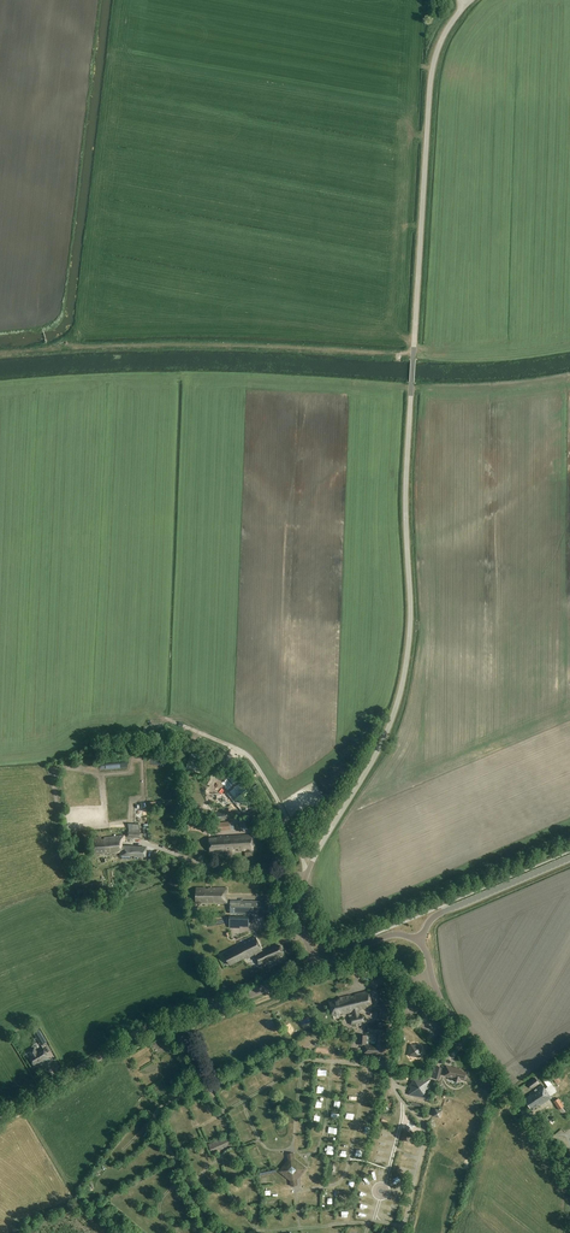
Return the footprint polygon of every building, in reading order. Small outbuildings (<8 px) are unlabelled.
[(186,769),(203,774),(206,766),(203,765),(189,761),(186,769)] [(238,783),(235,780),(234,779),(235,778),(230,771),(219,781),(226,788),(235,798),(244,809),(252,803),(249,798),(252,796),(247,790),(239,782),(238,783)] [(217,786),(210,793),(220,804),(227,797),(217,786)] [(216,812),(217,820),(227,819),(227,811),(216,812)] [(215,823),(215,824),(215,830),(216,831),(230,829),(230,828),(229,822),(229,821),(215,823)] [(127,832),(127,837),(140,838),(140,832),(139,832),(139,830),(128,829),(128,832),(127,832)] [(252,835),(220,837),(221,852),(234,851),(234,849),(238,849),(239,850),(253,849),(252,835)] [(125,841),(124,836),(104,838),(104,840),(100,840),(100,837),(91,839),(93,854),(101,853),(101,854),(122,852),(121,856),(145,857),(146,848),(122,846),(119,846),(119,842),(125,841)] [(217,838),(209,838),(210,852),(220,851),(220,852),(221,852),(220,837),(217,837),(217,838)] [(196,903),(204,903),(209,903),(209,904),(227,904),(227,888),(196,888),(196,903)] [(230,914),(266,915),(266,902),(230,901),(230,914)] [(230,916),(230,927),(240,928),(240,926),(249,927),(249,917),(230,916)] [(257,955),(256,954),(262,951),(255,938),(239,945),(240,946),(224,954),(229,965),(246,957),(247,959),(255,955),(260,966),(268,963),(267,961),(284,953),(281,946),(257,955)] [(360,1015),(358,1010),(372,1006),(368,991),(338,998),(338,1000),(329,1002),(332,1015),(341,1013),(342,1014),(353,1011),(354,1017),(349,1018),(351,1024),(364,1021),(362,1015),(360,1015)] [(418,1007),(424,1014),(429,1010),(423,1003),(418,1007)] [(380,1007),(380,1017),(388,1017),(389,1008),(380,1007)] [(369,1046),(364,1045),(363,1053),(385,1055),(386,1032),(389,1032),(389,1024),(384,1024),(384,1023),(377,1022),(377,1025),(367,1025),(366,1033),(377,1034),(376,1045),(369,1044),(369,1046)] [(34,1033),(41,1045),(45,1043),(38,1030),(34,1033)] [(358,1044),(366,1045),(366,1036),(359,1036),(358,1044)] [(27,1050),(31,1056),(29,1057),(33,1065),(40,1061),(41,1061),(48,1057),(43,1048),(37,1052),(34,1046),(27,1050)] [(410,1060),(411,1046),(399,1046),(398,1060),(410,1060)] [(135,1081),(148,1075),(144,1065),(131,1070),(135,1081)] [(435,1066),(432,1077),(440,1079),(442,1068),(435,1066)] [(464,1080),(466,1073),(462,1072),(463,1070),(447,1066),(444,1075),(455,1078),(454,1081),(456,1081),(456,1082),(457,1082),(460,1082),(460,1079),(464,1080)] [(552,1078),(557,1084),(561,1081),(556,1075),(552,1078)] [(409,1095),(423,1097),(427,1098),(430,1079),(412,1076),(411,1080),(413,1080),(412,1084),(411,1083),(410,1087),(412,1088),(411,1091),(409,1091),(409,1095)] [(527,1084),(531,1089),(539,1083),(535,1078),(527,1084)] [(532,1110),(542,1103),(542,1104),(551,1098),(550,1097),(557,1092),(552,1084),(545,1089),(543,1085),(530,1093),(530,1095),(524,1099),(532,1110)] [(564,1106),(561,1101),(556,1105),(559,1109),(564,1106)] [(435,1108),(433,1115),(440,1118),(443,1110),(435,1108)] [(228,1139),(226,1136),(208,1144),(211,1150),(211,1149),(216,1147),(217,1148),(221,1146),(221,1145),(224,1143),(224,1144),(225,1144),(224,1141),(228,1139)] [(288,1159),(279,1171),(291,1180),(291,1184),(297,1183),(297,1180),(306,1168),(295,1159),(294,1155),(288,1156),(288,1159)] [(101,1169),(110,1176),(114,1170),(105,1164),(101,1169)] [(322,1181),(323,1175),(326,1176),(327,1167),(319,1166),(316,1180),(322,1181)] [(92,1173),(103,1180),(107,1174),(95,1167),(92,1173)] [(92,1182),(101,1188),(105,1183),(96,1176),(92,1182)] [(86,1179),(82,1185),(93,1192),(97,1186),(86,1179)]
